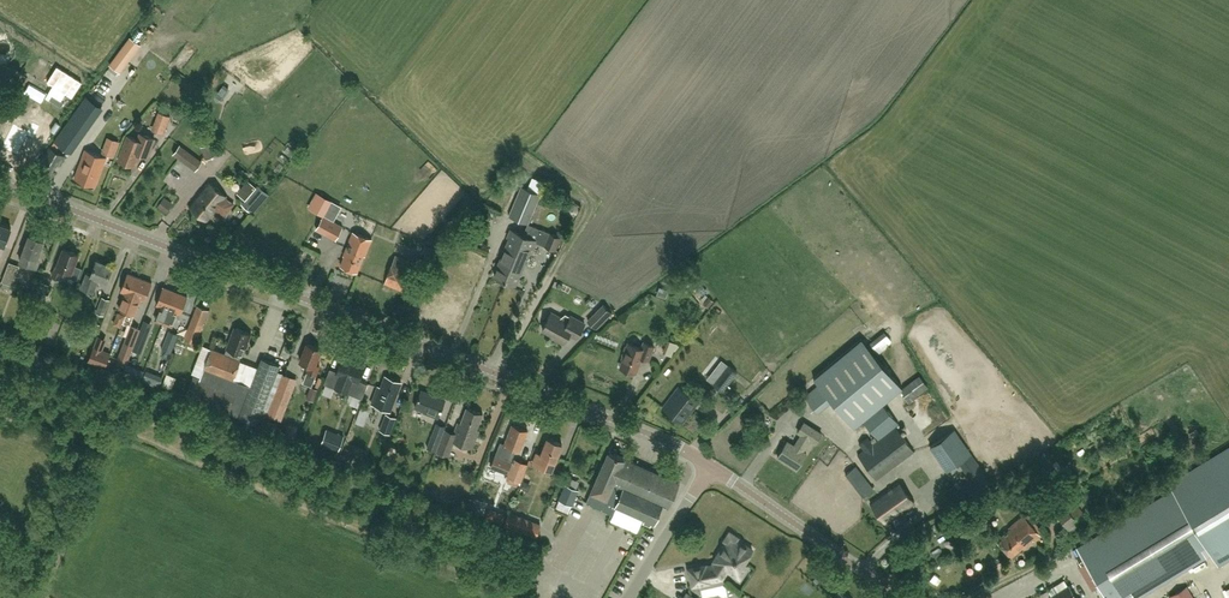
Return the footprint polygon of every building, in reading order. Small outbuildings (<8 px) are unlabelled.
[(137,44),(130,38),(110,66),(120,73),(124,67),(121,65),(137,44)] [(3,92),(14,70),(0,64),(0,90),(3,92)] [(219,95),(229,104),(245,85),(232,73),(227,80),(230,83),(219,95)] [(80,78),(77,84),(88,89),(91,82),(80,78)] [(63,128),(79,139),(101,107),(86,96),(63,128)] [(92,142),(110,150),(124,116),(106,109),(92,142)] [(167,134),(173,116),(160,111),(154,130),(167,134)] [(13,123),(2,147),(18,155),(27,135),(34,139),(40,126),(32,122),(28,131),(13,123)] [(154,138),(140,133),(137,139),(127,135),(118,159),(134,166),(139,153),(147,156),(154,138)] [(206,159),(213,156),(208,143),(201,146),(206,159)] [(195,170),(201,161),(179,145),(172,153),(195,170)] [(59,165),(65,156),(49,147),(33,171),(50,181),(55,172),(53,170),(57,164),(59,165)] [(95,186),(106,157),(85,149),(74,178),(95,186)] [(532,185),(540,189),(545,181),(536,177),(532,185)] [(226,197),(227,196),(208,181),(200,191),(201,192),(197,198),(196,197),(189,206),(207,220),(216,209),(224,215),(234,203),(226,197)] [(253,213),(269,194),(258,184),(242,204),(253,213)] [(538,202),(541,194),(541,193),(521,185),(509,215),(523,222),(528,223),(538,202)] [(166,197),(160,208),(170,214),(176,203),(166,197)] [(335,217),(347,223),(352,213),(340,207),(335,217)] [(343,226),(323,215),(317,228),(336,238),(343,226)] [(5,245),(11,227),(0,223),(0,243),(5,245)] [(524,234),(505,280),(515,284),(531,247),(533,247),(536,241),(541,229),(528,223),(523,234),(524,234)] [(494,275),(505,280),(524,234),(523,234),(511,229),(508,237),(510,238),(505,248),(504,249),(503,252),(503,253),(494,275)] [(545,245),(550,233),(541,229),(536,241),(545,245)] [(341,265),(349,268),(357,272),(364,255),(365,255),(372,238),(353,231),(344,255),(345,255),(341,265)] [(555,249),(560,237),(550,233),(545,245),(555,249)] [(38,258),(44,240),(30,235),(23,253),(24,253),(21,261),(36,267),(40,259),(38,258)] [(461,247),(465,241),(459,237),(455,244),(461,247)] [(79,255),(64,249),(57,267),(56,266),(52,276),(59,279),(63,270),(70,273),(69,276),(77,279),(81,269),(74,266),(79,255)] [(404,291),(415,262),(395,254),(384,283),(404,291)] [(13,285),(20,266),(9,261),(2,281),(13,285)] [(107,281),(113,267),(97,261),(91,275),(86,273),(81,287),(94,292),(99,278),(107,281)] [(127,311),(128,309),(140,277),(128,273),(121,290),(125,292),(119,308),(127,311)] [(152,282),(140,277),(128,309),(127,311),(135,314),(142,297),(146,299),(152,282)] [(39,307),(48,285),(41,282),(32,304),(39,307)] [(156,320),(164,323),(176,291),(163,287),(157,304),(161,306),(156,320)] [(177,312),(181,313),(188,296),(176,291),(164,323),(172,326),(177,312)] [(104,315),(110,299),(103,296),(97,312),(104,315)] [(591,306),(602,311),(605,305),(595,299),(591,306)] [(208,311),(209,310),(197,305),(197,306),(184,338),(196,342),(208,311)] [(819,384),(805,395),(819,412),(833,401),(854,427),(863,420),(883,403),(878,397),(899,380),(933,351),(905,318),(894,305),(842,350),(812,376),(814,378),(819,384)] [(585,323),(571,316),(565,313),(561,317),(552,312),(543,329),(557,337),(555,339),(564,343),(569,334),(577,338),(585,323)] [(596,312),(587,320),(596,329),(605,321),(596,312)] [(119,313),(117,325),(126,327),(128,314),(119,313)] [(97,334),(101,324),(95,322),(91,331),(97,334)] [(225,353),(212,349),(205,368),(200,378),(194,375),(186,396),(257,424),(280,365),(262,358),(251,385),(234,378),(241,359),(239,359),(241,353),(243,354),(251,333),(235,327),(225,353)] [(149,332),(141,329),(134,349),(141,352),(149,332)] [(179,334),(170,331),(170,330),(163,350),(172,353),(179,334)] [(128,362),(136,339),(127,335),(118,358),(128,362)] [(675,356),(680,343),(671,340),(666,352),(675,356)] [(620,367),(628,369),(636,373),(642,357),(648,360),(654,346),(644,342),(642,348),(628,343),(623,358),(624,358),(620,367)] [(316,375),(320,365),(316,364),(322,349),(307,343),(300,360),(310,364),(307,371),(316,375)] [(110,353),(94,347),(89,360),(105,367),(110,353)] [(356,361),(343,357),(337,372),(330,369),(325,383),(362,397),(367,384),(359,380),(364,366),(355,363),(356,361)] [(290,363),(286,373),(293,376),(297,365),(290,363)] [(737,372),(728,364),(713,383),(722,391),(737,372)] [(312,385),(316,375),(307,371),(303,382),(312,385)] [(175,388),(178,376),(169,374),(166,386),(175,388)] [(396,397),(402,382),(386,375),(381,387),(378,386),(372,404),(388,410),(393,396),(396,397)] [(902,391),(911,403),(931,388),(922,376),(902,391)] [(279,386),(268,416),(280,420),(291,390),(279,386)] [(319,389),(311,386),(306,398),(315,401),(319,389)] [(682,422),(698,402),(679,387),(663,408),(682,422)] [(438,417),(445,399),(421,389),(415,406),(430,412),(429,414),(438,417)] [(900,425),(883,403),(863,420),(880,440),(874,444),(869,438),(861,444),(865,450),(859,455),(877,480),(915,452),(896,427),(900,425)] [(477,429),(483,413),(467,407),(460,424),(458,423),(454,433),(445,430),(437,451),(449,456),(454,441),(473,448),(480,430),(477,429)] [(390,434),(396,417),(386,413),(379,429),(390,434)] [(816,442),(822,433),(804,422),(798,431),(802,434),(794,445),(787,441),(778,456),(797,469),(807,453),(803,451),(810,439),(816,442)] [(427,447),(437,451),(446,427),(436,423),(427,447)] [(290,424),(288,437),(299,438),(301,425),(290,424)] [(516,448),(520,450),(528,430),(512,424),(505,443),(500,441),(491,466),(507,472),(516,448)] [(954,430),(930,446),(947,470),(970,454),(954,430)] [(548,438),(541,453),(537,452),(532,462),(551,470),(555,460),(562,444),(548,438)] [(1106,597),(1139,597),(1212,553),(1220,565),(1228,559),(1228,446),(1169,482),(1173,489),(1076,548),(1106,597)] [(613,514),(616,506),(635,463),(609,451),(595,482),(587,502),(613,514)] [(528,464),(514,458),(508,476),(521,482),(528,464)] [(669,506),(678,486),(679,483),(680,484),(680,483),(635,463),(616,506),(655,524),(656,523),(655,523),(663,504),(670,507),(670,506),(669,506)] [(856,466),(845,474),(863,497),(874,489),(856,466)] [(968,476),(967,477),(975,489),(989,480),(980,468),(968,476)] [(886,523),(914,502),(899,481),(870,501),(886,523)] [(559,500),(571,505),(578,490),(566,484),(559,500)] [(1068,494),(1051,508),(1072,533),(1089,518),(1068,494)] [(499,512),(495,521),(503,524),(506,515),(499,512)] [(509,512),(504,525),(536,537),(541,524),(509,512)] [(1024,548),(1041,534),(1024,514),(1009,527),(1010,528),(998,539),(1012,556),(1023,547),(1024,548)] [(706,565),(688,568),(692,586),(710,582),(709,581),(722,578),(727,570),(740,578),(748,565),(744,562),(752,549),(737,539),(738,538),(730,532),(724,541),(726,542),(716,557),(717,558),(713,564),(706,566),(706,565)] [(1031,562),(1037,557),(1033,552),(1026,557),(1031,562)] [(1068,585),(1051,596),(1052,597),(1077,597),(1068,585)] [(1187,586),(1169,596),(1171,597),(1194,597),(1187,586)]
